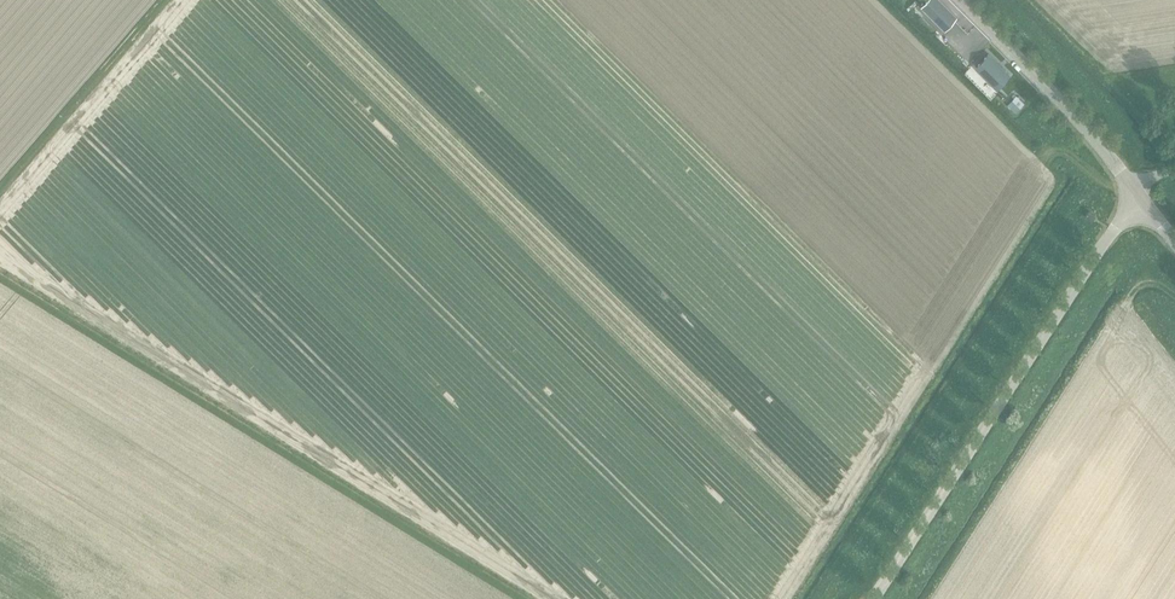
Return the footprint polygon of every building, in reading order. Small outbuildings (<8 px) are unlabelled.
[(921,4),(944,28),(956,16),(940,0),(925,0),(921,4)] [(971,51),(980,42),(958,18),(949,27),(971,51)] [(987,53),(973,67),(994,89),(1009,75),(987,53)] [(1017,96),(1009,104),(1015,110),(1023,102),(1017,96)] [(1085,216),(1092,221),(1094,216),(1088,212),(1085,216)]
